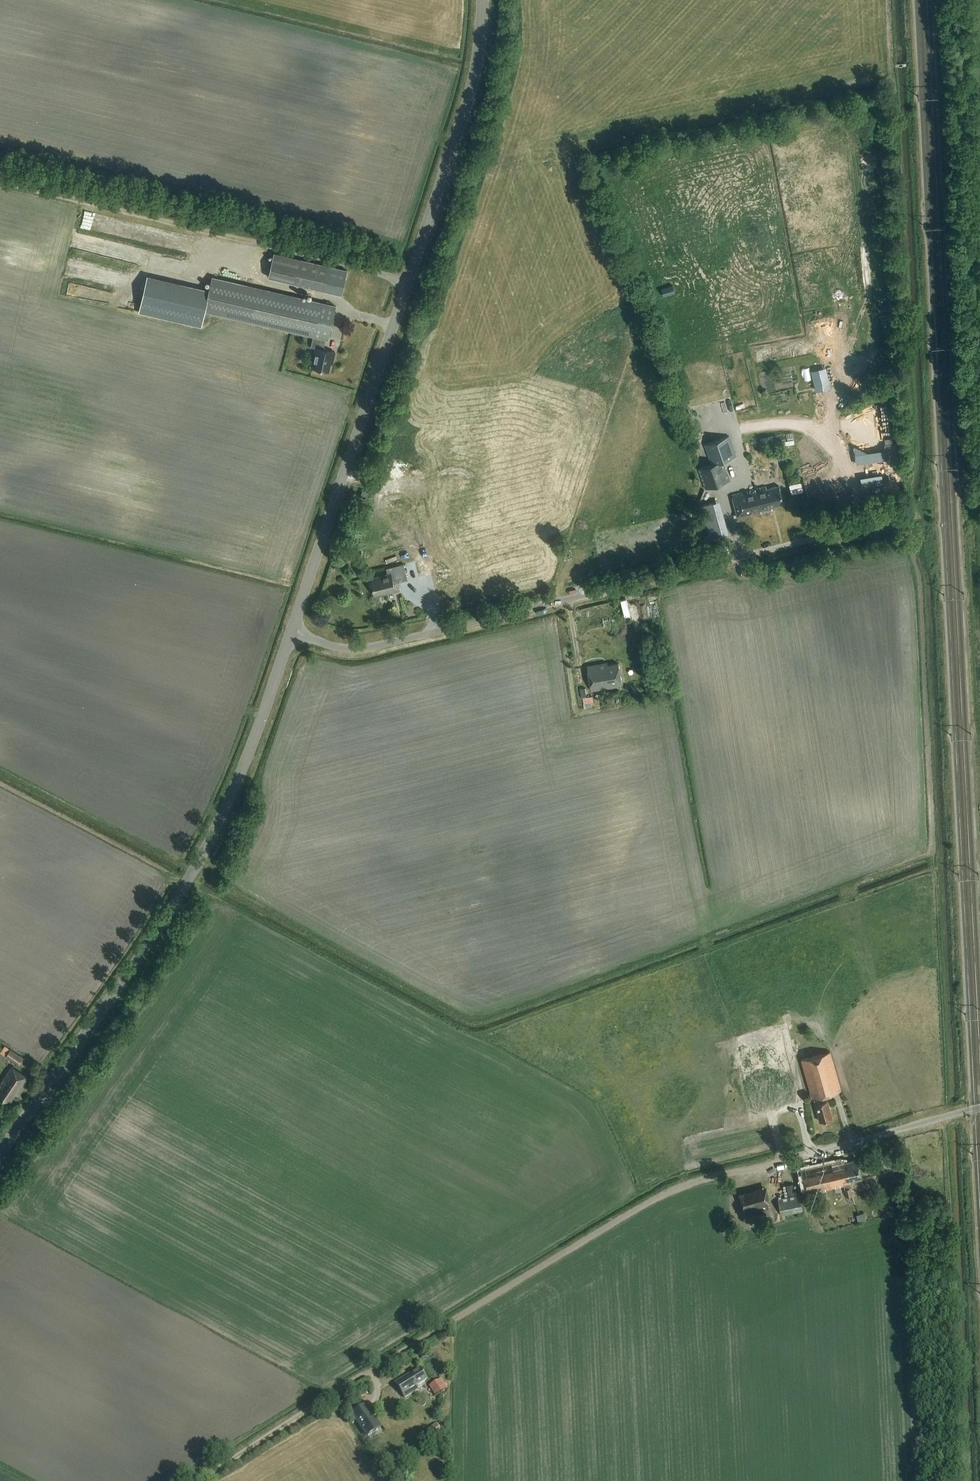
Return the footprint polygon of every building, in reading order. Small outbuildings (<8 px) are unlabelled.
[(275,252),(269,276),(343,293),(348,270),(275,252)] [(147,273),(138,311),(202,326),(206,310),(314,336),(311,347),(316,348),(312,367),(329,371),(331,363),(333,363),(336,352),(324,350),(326,339),(329,339),(337,306),(213,276),(210,288),(147,273)] [(797,338),(799,347),(809,345),(807,336),(797,338)] [(847,445),(854,440),(847,429),(840,434),(847,445)] [(737,456),(730,436),(705,444),(712,465),(737,456)] [(875,483),(893,482),(891,451),(873,451),(875,483)] [(706,490),(730,482),(724,463),(700,471),(706,490)] [(801,482),(789,484),(791,493),(803,491),(801,482)] [(388,501),(404,564),(388,569),(389,574),(371,579),(376,596),(395,590),(393,584),(401,582),(407,581),(408,582),(463,568),(443,488),(388,501)] [(732,498),(738,521),(772,512),(771,510),(784,507),(779,489),(767,492),(766,489),(732,498)] [(367,498),(369,492),(362,490),(360,496),(367,498)] [(715,503),(702,506),(711,538),(724,535),(715,503)] [(618,685),(620,685),(618,666),(607,668),(607,664),(588,667),(591,691),(618,687),(618,685)] [(673,682),(665,684),(667,692),(675,691),(673,682)] [(24,1058),(5,1045),(0,1053),(19,1065),(24,1058)] [(824,1094),(834,1092),(842,1090),(832,1051),(803,1059),(813,1098),(816,1097),(822,1120),(834,1117),(829,1101),(826,1101),(824,1094)] [(9,1104),(15,1094),(19,1088),(22,1090),(30,1077),(13,1066),(0,1085),(0,1098),(9,1104)] [(807,1193),(844,1185),(846,1194),(852,1192),(850,1184),(853,1183),(852,1180),(863,1178),(858,1158),(848,1160),(842,1160),(802,1169),(807,1193)] [(789,1196),(779,1198),(782,1215),(803,1211),(800,1194),(796,1195),(793,1184),(787,1185),(789,1196)] [(764,1186),(736,1192),(740,1212),(768,1206),(764,1186)] [(855,1214),(857,1221),(866,1219),(865,1212),(855,1214)] [(416,1388),(427,1381),(420,1369),(396,1384),(405,1399),(418,1391),(416,1388)] [(441,1379),(430,1386),(437,1396),(447,1389),(441,1379)] [(367,1439),(381,1430),(375,1421),(365,1406),(363,1407),(351,1415),(352,1416),(361,1431),(367,1439)]
